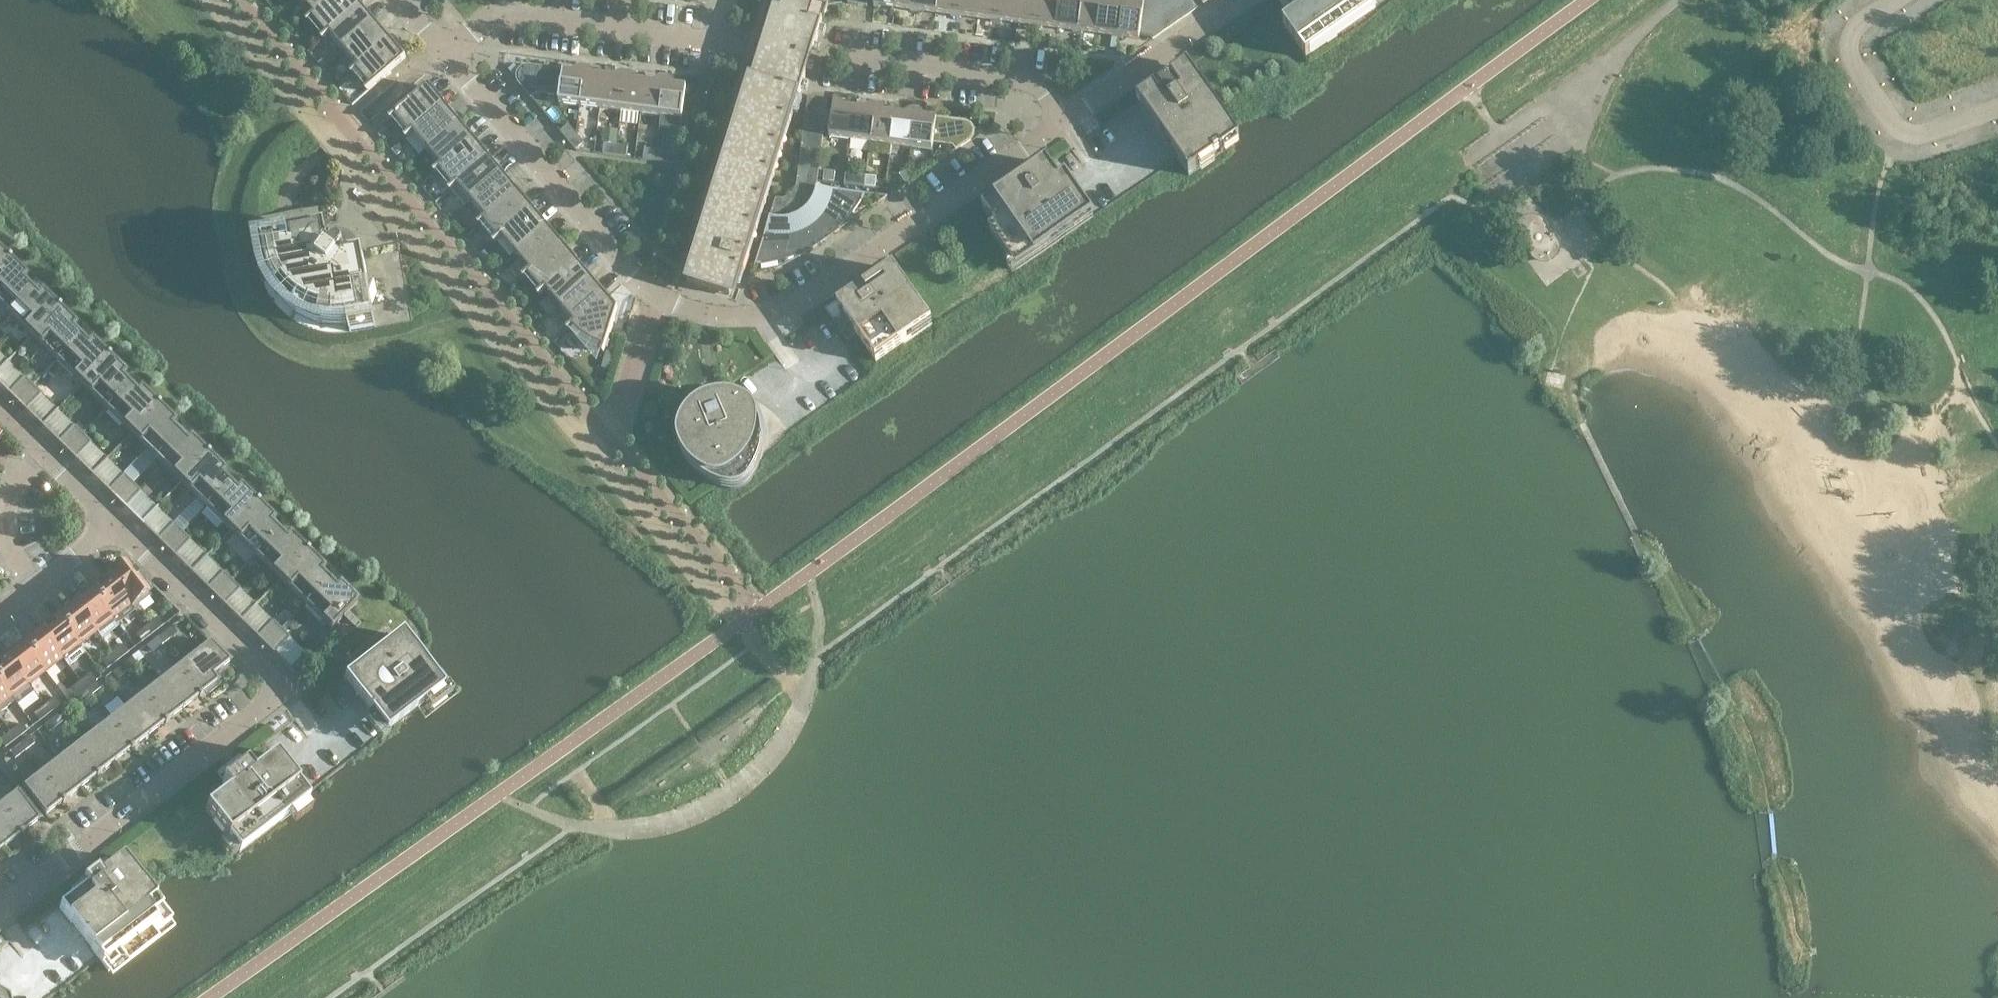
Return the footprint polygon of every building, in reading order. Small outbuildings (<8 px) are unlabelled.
[(315,16),(309,20),(310,21),(335,0),(302,0),(315,16)] [(355,0),(335,0),(310,21),(311,22),(314,19),(328,36),(324,38),(325,39),(362,8),(355,0)] [(775,8),(823,23),(829,4),(828,4),(817,1),(818,0),(777,0),(775,8)] [(917,0),(897,0),(896,4),(906,6),(911,12),(916,12),(917,0)] [(938,0),(917,0),(916,12),(920,13),(927,8),(937,10),(938,0)] [(959,0),(938,0),(937,10),(946,11),(952,17),(956,18),(959,0)] [(979,0),(959,0),(956,18),(961,18),(967,14),(977,15),(979,0)] [(1000,0),(979,0),(977,15),(987,16),(992,22),(997,23),(1000,0)] [(1020,0),(1000,0),(997,23),(1001,23),(1008,19),(1018,20),(1020,0)] [(1041,0),(1020,0),(1018,20),(1028,21),(1033,28),(1038,28),(1041,0)] [(1062,0),(1041,0),(1038,28),(1042,29),(1049,24),(1059,25),(1062,0)] [(1059,25),(1068,27),(1073,33),(1078,33),(1082,0),(1062,0),(1059,25)] [(1103,0),(1082,0),(1078,33),(1083,34),(1089,29),(1099,31),(1103,0)] [(1099,31),(1109,32),(1114,38),(1119,39),(1123,1),(1123,0),(1103,0),(1099,31)] [(1197,9),(1191,0),(1142,0),(1141,1),(1141,3),(1123,1),(1119,39),(1123,39),(1130,34),(1152,38),(1153,40),(1197,9)] [(1307,60),(1377,11),(1369,0),(1284,0),(1280,3),(1292,20),(1283,26),(1307,60)] [(376,25),(362,8),(325,39),(326,40),(331,35),(345,51),(342,54),(376,25)] [(813,54),(814,52),(823,23),(775,8),(763,46),(771,48),(811,61),(813,54)] [(391,42),(376,25),(342,54),(345,52),(359,68),(354,73),(391,42)] [(406,61),(391,42),(354,73),(355,74),(358,71),(372,88),(369,90),(370,92),(406,61)] [(771,48),(763,46),(762,47),(751,83),(794,96),(798,98),(798,99),(799,99),(811,61),(771,48)] [(1137,101),(1139,103),(1190,177),(1241,142),(1188,66),(1137,101)] [(520,84),(532,98),(533,97),(537,93),(560,96),(559,104),(580,107),(585,69),(581,69),(574,73),(565,72),(529,67),(527,67),(526,67),(525,68),(523,69),(522,70),(521,70),(520,72),(519,73),(519,74),(518,76),(518,77),(518,78),(518,80),(519,81),(520,83),(520,84)] [(585,69),(580,107),(601,109),(605,77),(595,76),(590,70),(585,69)] [(605,77),(601,109),(621,112),(626,75),(621,74),(615,78),(605,77)] [(626,75),(621,112),(641,114),(645,82),(635,81),(630,75),(626,75)] [(645,82),(641,114),(661,117),(666,80),(662,79),(655,83),(645,82)] [(662,117),(660,127),(681,130),(683,120),(687,87),(685,87),(676,86),(671,80),(666,80),(662,117)] [(726,163),(769,177),(794,96),(751,83),(726,163)] [(408,137),(445,106),(429,88),(393,119),(394,120),(397,118),(411,134),(408,137)] [(816,194),(817,188),(818,182),(828,100),(808,97),(797,187),(794,193),(789,197),(783,199),(776,199),(770,218),(780,220),(789,219),(791,218),(798,216),(806,210),(809,206),(812,203),(816,194)] [(851,141),(855,109),(846,107),(840,102),(835,101),(830,138),(851,141)] [(426,152),(460,124),(445,106),(408,137),(409,138),(414,133),(428,150),(426,152)] [(871,144),(876,106),(871,106),(865,110),(855,109),(851,141),(871,144)] [(891,146),(896,114),(886,113),(881,107),(876,106),(871,144),(870,153),(891,156),(892,146),(891,146)] [(912,149),(916,111),(912,111),(905,115),(896,114),(891,146),(892,146),(912,149)] [(957,150),(970,141),(972,140),(972,139),(973,138),(974,137),(974,136),(975,135),(975,134),(975,132),(975,131),(975,130),(974,129),(973,127),(973,126),(971,125),(970,124),(969,123),(967,123),(965,122),(926,118),(921,112),(916,111),(912,149),(932,151),(933,143),(955,146),(957,149),(956,149),(957,150)] [(437,172),(474,141),(460,124),(426,152),(426,153),(429,150),(442,167),(437,171),(437,172)] [(561,132),(569,141),(577,134),(569,125),(561,132)] [(577,134),(569,141),(576,150),(585,144),(577,134)] [(452,190),(489,159),(474,141),(437,172),(438,173),(441,170),(455,186),(452,189),(452,190)] [(615,156),(617,146),(605,144),(603,155),(615,156)] [(628,147),(617,146),(615,156),(627,158),(628,147)] [(656,162),(657,151),(645,149),(644,160),(656,162)] [(669,152),(657,151),(656,162),(668,163),(669,152)] [(469,205),(503,176),(489,159),(452,190),(453,190),(459,186),(472,202),(469,205)] [(731,297),(769,177),(726,163),(688,284),(731,297)] [(1017,272),(1094,218),(1067,179),(1061,183),(1047,164),(982,208),(996,228),(990,232),(1017,272)] [(909,169),(900,175),(906,184),(915,178),(909,169)] [(836,173),(826,172),(824,182),(835,183),(836,173)] [(503,176),(469,205),(470,205),(473,203),(487,219),(481,224),(482,224),(518,193),(503,176)] [(866,187),(867,177),(857,176),(856,186),(866,187)] [(867,177),(866,187),(876,188),(877,178),(867,177)] [(812,203),(809,206),(839,230),(840,229),(845,224),(850,219),(854,213),(859,207),(863,201),(866,195),(817,188),(816,194),(812,203)] [(518,193),(482,224),(482,225),(485,222),(499,239),(496,241),(497,242),(533,211),(518,193)] [(798,216),(791,218),(800,255),(799,256),(800,259),(805,255),(801,257),(800,253),(814,244),(816,247),(814,249),(841,231),(840,229),(839,230),(809,206),(806,210),(798,216)] [(412,322),(413,321),(401,251),(364,257),(364,256),(362,257),(360,249),(359,246),(358,244),(357,241),(355,239),(353,237),(351,236),(349,234),(346,233),(344,232),(341,232),(338,232),(336,232),(328,233),(327,230),(326,231),(322,207),(251,219),(251,220),(260,270),(261,275),(262,280),(264,284),(266,289),(268,293),(270,297),(273,301),(276,305),(279,309),(283,313),(286,316),(290,319),(294,322),(298,324),(303,327),(307,329),(312,330),(317,332),(321,333),(326,334),(331,334),(336,334),(341,334),(346,334),(351,333),(412,322)] [(533,211),(497,242),(497,243),(503,238),(517,254),(513,257),(514,257),(548,228),(533,211)] [(1549,226),(1548,224),(1546,222),(1544,219),(1542,218),(1540,217),(1538,216),(1535,216),(1532,216),(1530,216),(1527,217),(1524,218),(1522,220),(1520,221),(1518,224),(1518,226),(1517,228),(1517,229),(1516,230),(1516,232),(1516,234),(1517,236),(1517,238),(1519,241),(1520,243),(1521,244),(1523,246),(1524,246),(1529,249),(1529,251),(1529,252),(1529,254),(1530,256),(1530,257),(1531,258),(1533,260),(1535,261),(1536,263),(1538,264),(1540,264),(1542,265),(1544,265),(1547,265),(1550,264),(1553,263),(1555,261),(1557,259),(1559,257),(1560,254),(1561,252),(1561,250),(1561,248),(1561,247),(1561,245),(1561,243),(1560,242),(1559,240),(1558,238),(1556,236),(1555,235),(1552,233),(1550,232),(1550,230),(1549,228),(1549,226)] [(756,266),(762,265),(769,264),(777,263),(784,261),(791,259),(799,256),(800,255),(791,218),(789,219),(780,220),(770,218),(756,266)] [(548,228),(514,257),(514,258),(517,255),(531,272),(525,276),(526,277),(563,246),(548,228)] [(563,246),(526,277),(527,277),(530,275),(544,291),(540,294),(541,295),(578,264),(563,246)] [(9,261),(8,260),(7,261),(0,254),(0,271),(9,261)] [(0,271),(0,306),(7,313),(33,286),(10,263),(10,262),(9,261),(0,271)] [(578,264),(541,295),(542,295),(547,291),(561,307),(558,310),(592,281),(578,264)] [(894,269),(868,287),(838,308),(877,364),(933,325),(894,269)] [(592,281),(558,310),(561,307),(575,324),(570,328),(570,329),(607,298),(592,281)] [(33,286),(7,313),(32,337),(59,310),(58,309),(57,309),(33,286)] [(605,352),(618,311),(607,298),(570,329),(571,330),(574,327),(582,337),(593,344),(604,348),(603,351),(605,352)] [(59,310),(32,337),(57,362),(83,335),(59,312),(60,311),(59,310)] [(83,335),(57,362),(82,386),(109,358),(108,357),(107,358),(83,335)] [(109,358),(82,386),(107,411),(133,384),(109,360),(110,360),(109,358)] [(24,378),(8,394),(17,403),(33,386),(24,378)] [(133,384),(107,411),(131,435),(159,407),(157,406),(156,407),(133,384)] [(33,386),(17,403),(25,411),(41,395),(33,386)] [(678,436),(678,440),(679,444),(680,448),(681,451),(683,454),(685,458),(686,461),(689,464),(691,467),(693,470),(696,472),(701,477),(703,479),(708,482),(711,484),(716,486),(721,488),(726,489),(729,489),(735,489),(740,489),(741,489),(744,487),(746,486),(749,484),(750,483),(752,481),(754,478),(755,476),(757,473),(758,470),(760,467),(761,464),(761,462),(762,457),(763,452),(763,448),(763,443),(763,439),(763,435),(762,431),(762,428),(761,424),(760,421),(757,415),(756,412),(754,410),(753,409),(751,407),(749,405),(744,402),(738,400),(740,393),(734,391),(729,391),(726,390),(723,390),(718,391),(710,393),(706,394),(703,395),(701,397),(698,399),(696,400),(694,402),(692,404),(690,406),(688,408),(687,410),(685,413),(684,415),(683,417),(682,420),(681,423),(680,425),(679,430),(679,432),(678,434),(678,436)] [(148,451),(124,476),(132,484),(156,459),(183,433),(159,409),(160,408),(159,407),(131,435),(148,451)] [(67,451),(82,435),(74,427),(58,443),(67,451)] [(183,433),(156,459),(181,484),(208,456),(207,455),(206,456),(183,433)] [(82,435),(67,451),(75,460),(91,443),(82,435)] [(208,456),(181,484),(206,508),(232,481),(208,458),(209,457),(208,456)] [(124,476),(108,492),(116,500),(132,484),(124,476)] [(232,481),(206,508),(231,532),(258,505),(257,503),(256,504),(232,481)] [(141,492),(132,484),(116,500),(125,508),(141,492)] [(258,505),(231,532),(256,557),(282,530),(258,507),(259,506),(258,505)] [(166,549),(182,533),(173,524),(158,541),(166,549)] [(282,530),(256,557),(281,581),(308,553),(306,552),(306,553),(282,530)] [(182,533),(166,549),(174,557),(190,541),(182,533)] [(308,553),(281,581),(305,605),(332,579),(308,555),(309,554),(308,553)] [(154,588),(131,565),(129,567),(127,564),(109,578),(134,610),(151,596),(148,592),(154,588)] [(216,598),(232,581),(223,573),(207,589),(216,598)] [(134,610),(109,578),(92,591),(118,625),(135,612),(133,610),(134,610)] [(331,630),(347,614),(357,604),(332,579),(305,605),(331,630)] [(232,581),(216,598),(224,606),(240,590),(232,581)] [(118,625),(92,591),(75,604),(97,632),(101,638),(118,625)] [(97,632),(75,604),(58,617),(80,646),(97,632)] [(58,617),(40,631),(63,659),(62,659),(68,666),(85,653),(80,646),(58,617)] [(147,626),(153,634),(163,626),(157,618),(147,626)] [(265,646),(281,630),(273,622),(257,638),(265,646)] [(142,643),(153,634),(147,626),(136,635),(142,643)] [(156,639),(161,646),(177,634),(172,627),(156,639)] [(281,630),(265,646),(274,655),(290,638),(281,630)] [(63,659),(40,631),(23,644),(46,672),(62,659),(63,659)] [(385,735),(413,713),(417,710),(425,721),(459,694),(441,671),(433,677),(401,636),(343,681),(385,735)] [(161,646),(156,639),(147,646),(152,653),(161,646)] [(210,642),(178,667),(201,697),(202,696),(201,694),(207,690),(210,693),(220,685),(213,675),(230,662),(210,642)] [(46,672),(23,644),(6,657),(28,685),(46,672)] [(113,653),(119,661),(129,652),(123,645),(113,653)] [(108,669),(119,661),(113,653),(102,661),(108,669)] [(6,657),(0,662),(0,684),(14,702),(15,702),(17,705),(34,692),(28,685),(6,657)] [(132,658),(122,665),(127,672),(132,678),(142,671),(132,658)] [(127,672),(122,665),(112,673),(118,680),(127,672)] [(161,680),(183,709),(199,696),(200,698),(201,697),(178,667),(161,680)] [(86,689),(96,682),(97,681),(91,674),(80,682),(86,689)] [(161,680),(144,693),(167,723),(168,722),(167,721),(183,709),(161,680)] [(86,689),(80,682),(69,690),(75,698),(76,697),(86,689)] [(86,689),(91,696),(101,689),(96,682),(86,689)] [(0,684),(0,713),(14,702),(0,684)] [(76,697),(82,704),(91,696),(86,689),(76,697)] [(127,707),(149,735),(165,723),(166,724),(167,723),(144,693),(127,707)] [(44,706),(50,713),(61,705),(55,697),(44,706)] [(33,714),(39,722),(50,713),(44,706),(33,714)] [(127,707),(110,720),(133,750),(134,749),(133,747),(149,735),(127,707)] [(54,718),(59,725),(69,717),(63,711),(54,718)] [(59,725),(54,718),(44,726),(49,732),(59,725)] [(93,733),(115,761),(131,749),(132,751),(133,750),(110,720),(93,733)] [(10,732),(16,740),(27,731),(21,724),(10,732)] [(10,732),(0,740),(0,742),(5,749),(16,740),(10,732)] [(93,733),(76,746),(99,776),(100,775),(99,774),(115,761),(93,733)] [(20,745),(25,751),(35,744),(29,737),(20,745)] [(25,751),(20,745),(10,752),(15,759),(25,751)] [(58,760),(81,788),(96,776),(97,777),(99,776),(76,746),(58,760)] [(206,810),(229,841),(239,854),(310,799),(276,755),(253,773),(246,764),(242,759),(218,778),(229,792),(206,810)] [(58,760),(41,773),(64,802),(66,802),(65,800),(81,788),(58,760)] [(24,787),(46,815),(62,802),(63,803),(64,802),(41,773),(24,787)] [(0,804),(0,806),(22,835),(24,834),(23,833),(39,820),(17,791),(0,804)] [(4,847),(20,835),(21,836),(22,835),(0,806),(0,841),(4,847)] [(60,908),(98,958),(112,976),(176,927),(123,859),(107,871),(104,866),(71,891),(75,896),(60,908)]
